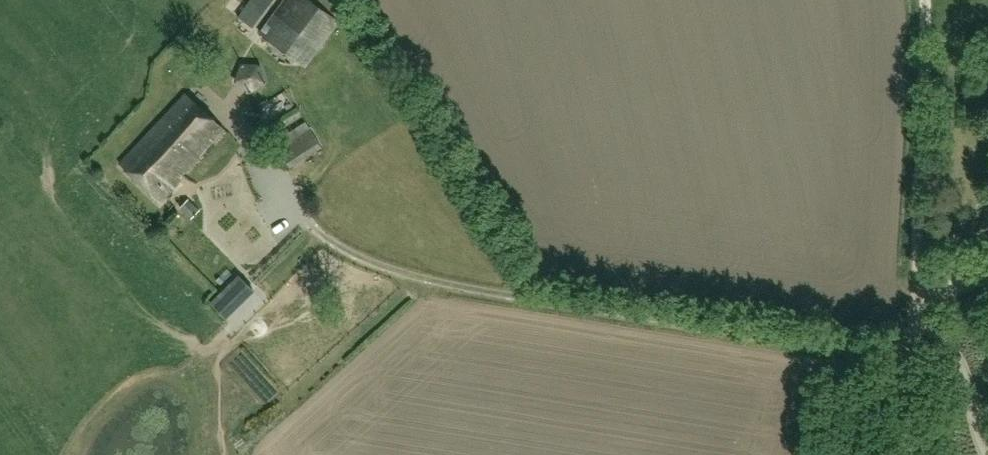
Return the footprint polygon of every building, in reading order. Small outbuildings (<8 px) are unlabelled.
[(334,18),(345,3),(341,0),(310,0),(334,18)] [(224,129),(185,95),(121,165),(162,202),(179,182),(177,181),(224,129)] [(322,148),(311,130),(280,150),(291,167),(322,148)] [(201,210),(189,199),(180,208),(192,220),(201,210)] [(211,303),(226,317),(253,290),(238,276),(211,303)]
